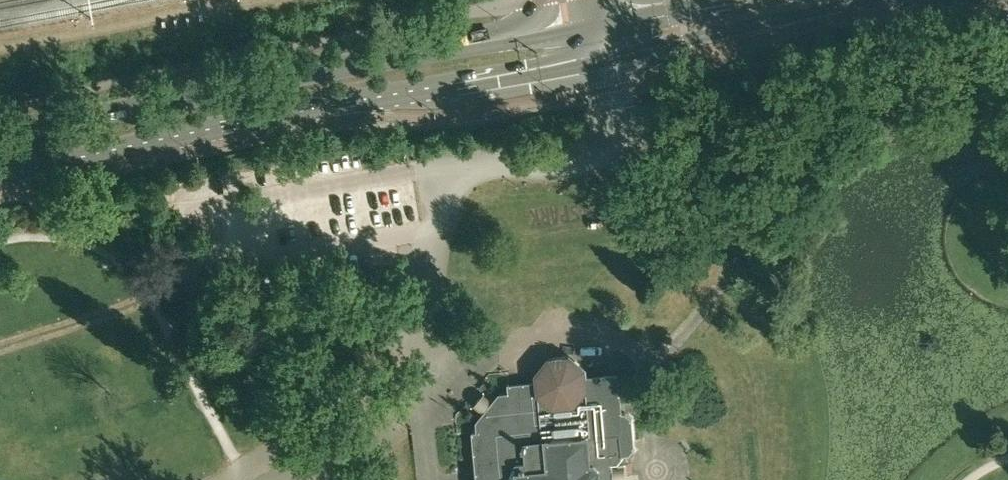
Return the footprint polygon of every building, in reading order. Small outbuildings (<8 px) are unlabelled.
[(611,466),(609,466),(608,462),(616,461),(621,454),(630,454),(635,447),(632,417),(626,412),(621,412),(617,375),(586,378),(585,369),(569,356),(549,358),(537,373),(537,374),(537,383),(510,385),(509,383),(508,383),(509,393),(501,394),(495,401),(494,400),(488,406),(482,413),(484,415),(479,421),(480,430),(473,430),(477,474),(478,479),(613,479),(611,466)]
